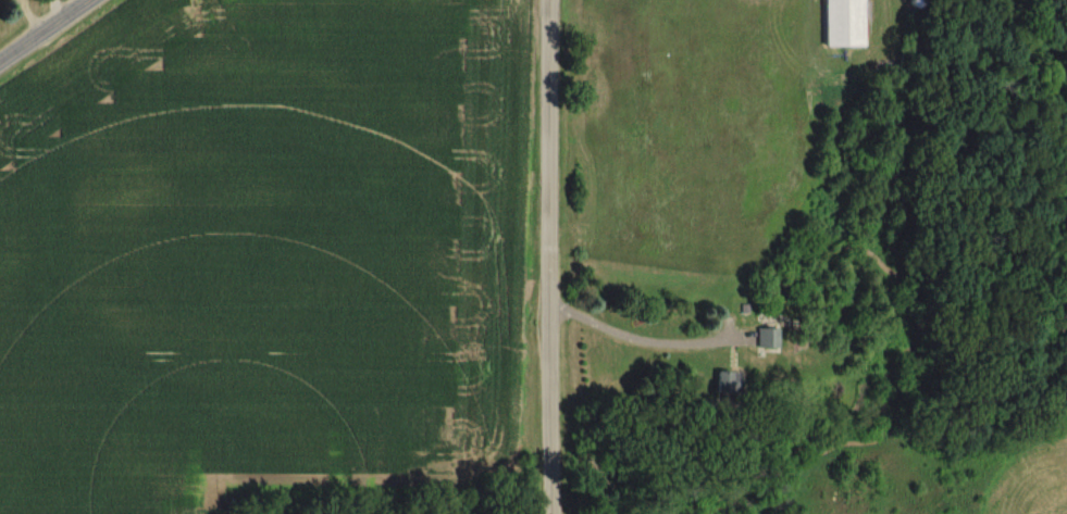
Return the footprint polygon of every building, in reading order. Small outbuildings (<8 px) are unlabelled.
[(823,47),(861,47),(861,0),(823,0),(823,47)] [(775,349),(776,329),(755,329),(755,349),(775,349)] [(738,373),(713,371),(711,393),(737,395),(738,373)]
